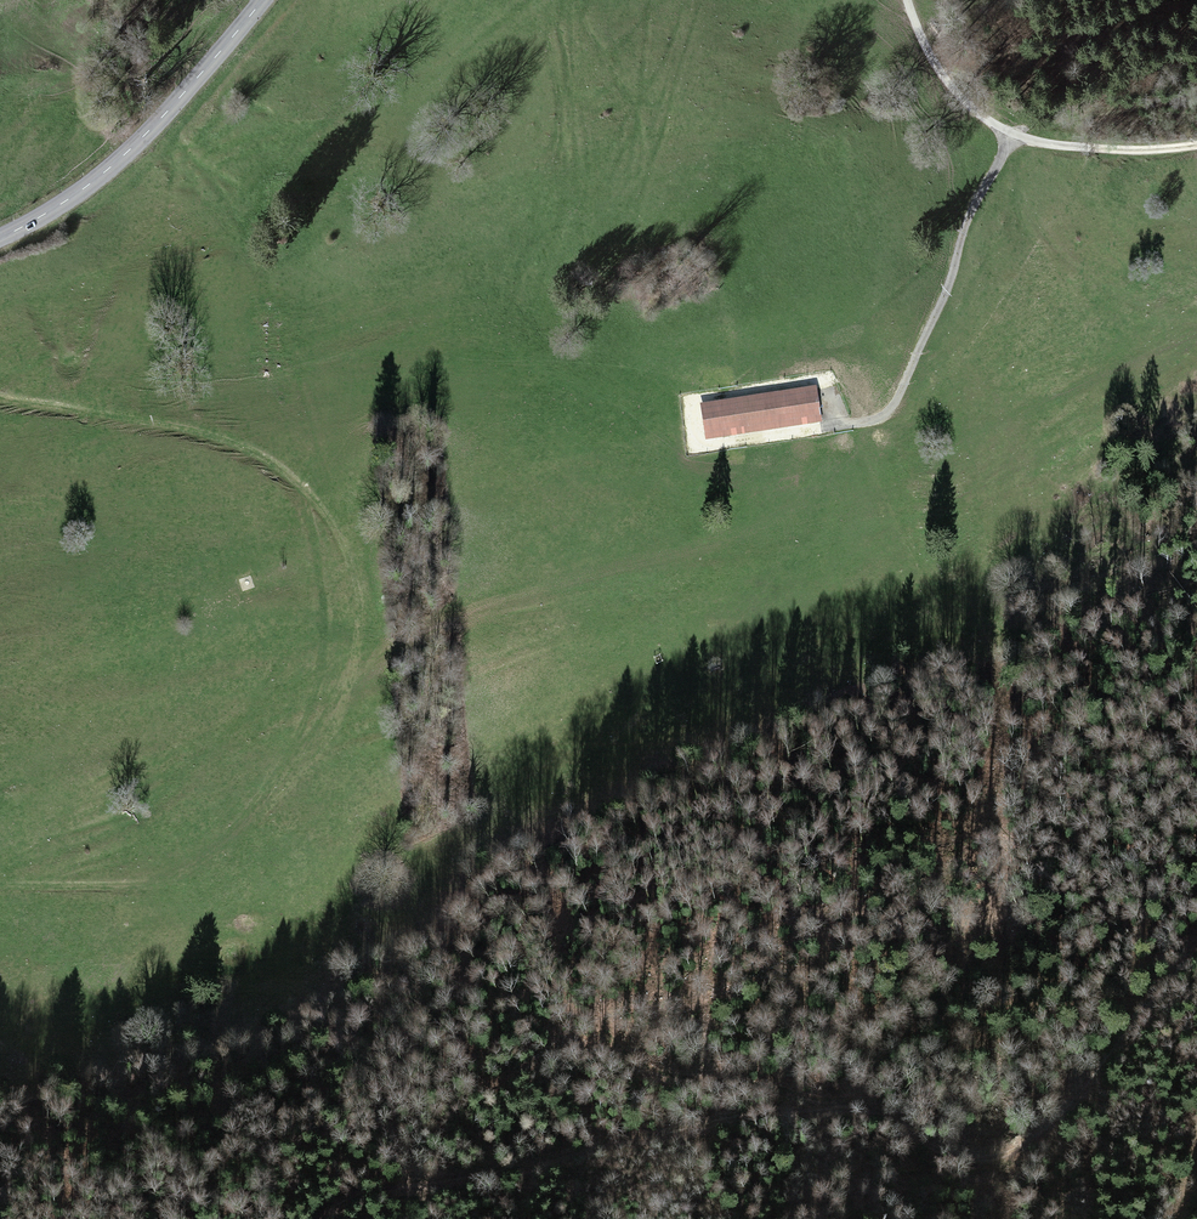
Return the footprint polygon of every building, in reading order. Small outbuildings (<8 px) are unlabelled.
[(814,387),(706,406),(711,437),(820,421),(814,387)]
